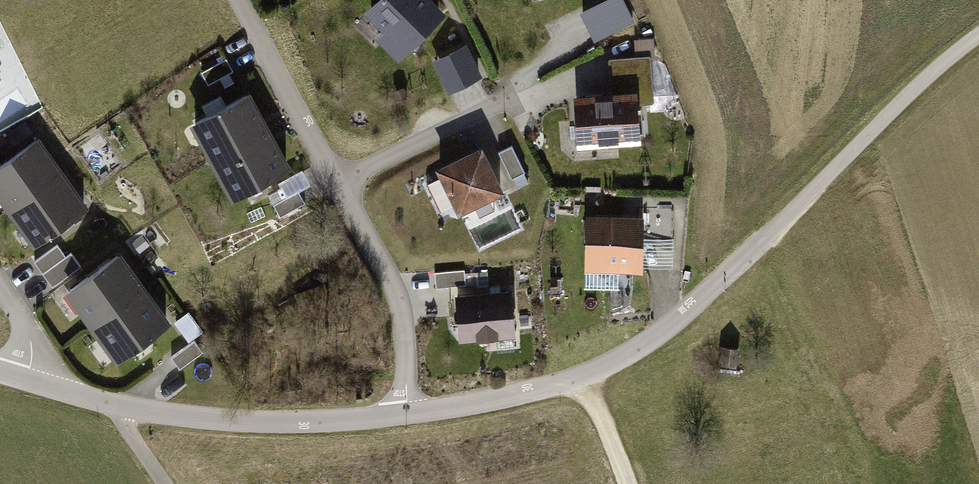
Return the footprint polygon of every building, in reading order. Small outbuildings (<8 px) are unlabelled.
[(439,0),(388,0),(375,14),(394,33),(387,40),(409,62),(455,16),(439,0)] [(626,0),(610,0),(585,12),(600,42),(638,24),(626,0)] [(487,76),(471,45),(439,61),(456,92),(487,76)] [(618,95),(588,96),(590,147),(660,144),(657,60),(617,61),(618,95)] [(266,132),(247,95),(195,122),(215,159),(266,132)] [(286,168),(266,132),(215,159),(235,196),(286,168)] [(36,140),(1,164),(0,165),(0,190),(12,207),(60,174),(36,140)] [(517,195),(493,148),(447,171),(471,218),(517,195)] [(299,191),(312,183),(303,170),(267,193),(283,218),(307,203),(299,191)] [(84,208),(60,174),(12,207),(36,241),(84,208)] [(659,219),(600,217),(598,272),(657,274),(659,219)] [(43,274),(67,257),(57,245),(34,262),(43,274)] [(43,274),(53,287),(81,266),(72,253),(67,257),(43,274)] [(142,290),(118,256),(70,290),(94,324),(142,290)] [(166,324),(142,290),(94,324),(118,358),(166,324)] [(527,290),(468,298),(474,345),(533,337),(527,290)] [(176,322),(190,340),(203,330),(189,312),(176,322)] [(181,369),(203,352),(194,340),(172,357),(181,369)] [(736,348),(724,347),(722,360),(734,362),(736,348)]
